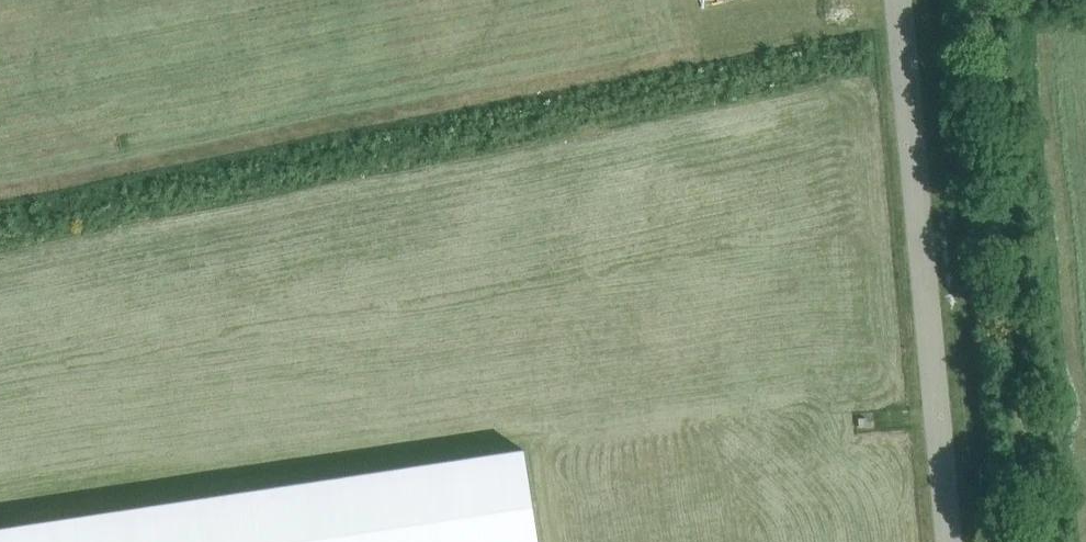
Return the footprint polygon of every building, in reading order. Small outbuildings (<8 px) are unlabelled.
[(524,450),(0,529),(0,541),(538,541),(524,450)]
